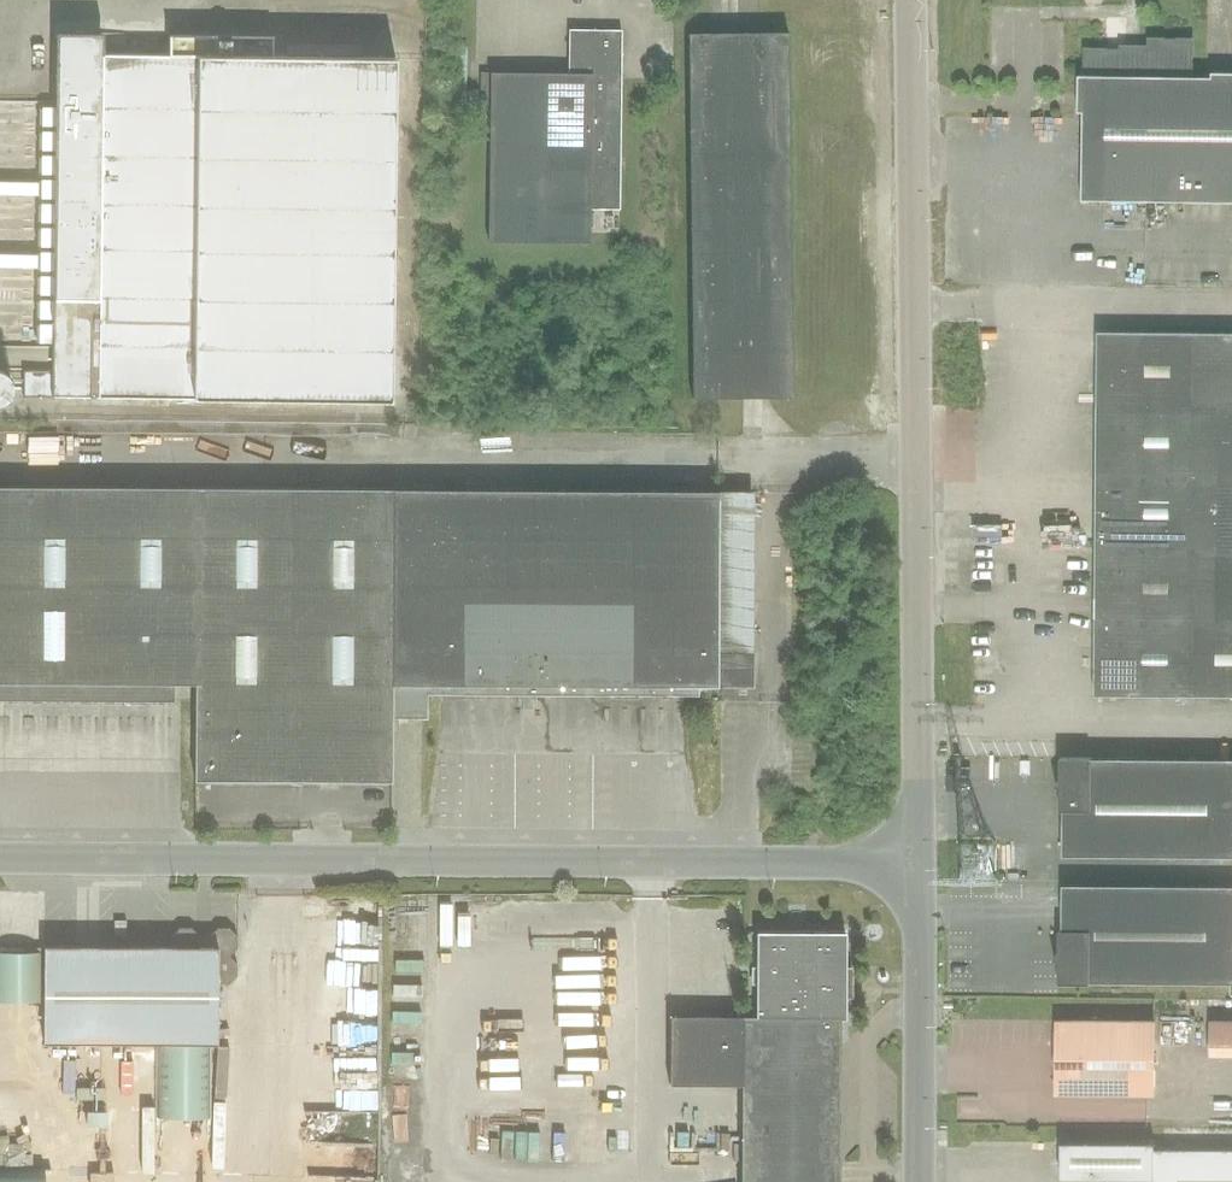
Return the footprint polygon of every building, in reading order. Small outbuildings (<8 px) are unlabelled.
[(620,210),(622,30),(570,29),(569,73),(492,72),(490,241),(591,242),(591,210),(620,210)] [(274,36),(274,35),(169,33),(169,35),(170,35),(170,55),(86,53),(86,33),(57,32),(53,371),(24,370),(24,397),(54,397),(54,396),(392,400),(396,58),(273,56),(274,36)] [(794,396),(789,32),(689,33),(693,397),(794,396)] [(1194,77),(1194,38),(1150,38),(1150,51),(1121,50),(1121,49),(1086,48),(1084,199),(1231,201),(1231,78),(1194,77)] [(1196,406),(1197,333),(1099,332),(1098,405),(1196,406)] [(1197,333),(1196,406),(1220,406),(1231,406),(1231,333),(1197,333)] [(3,401),(7,399),(9,396),(11,392),(12,388),(12,384),(11,380),(9,377),(7,374),(3,371),(0,370),(0,403),(3,401)] [(1220,406),(1196,406),(1098,405),(1097,549),(1218,551),(1219,479),(1220,406)] [(1220,406),(1219,479),(1231,479),(1231,406),(1220,406)] [(1219,479),(1218,551),(1231,551),(1231,479),(1219,479)] [(719,491),(0,487),(0,682),(197,683),(196,780),(392,781),(393,718),(428,718),(428,694),(699,695),(699,685),(718,686),(719,491)] [(1217,623),(1218,551),(1097,549),(1096,695),(1193,696),(1194,623),(1217,623)] [(1218,551),(1217,623),(1231,623),(1231,551),(1218,551)] [(1217,623),(1194,623),(1193,696),(1231,697),(1231,623),(1217,623)] [(1091,758),(1092,757),(1060,757),(1059,778),(1054,783),(1059,788),(1059,810),(1062,810),(1062,855),(1231,858),(1231,760),(1091,758)] [(1061,885),(1061,930),(1057,930),(1057,952),(1052,957),(1057,962),(1057,983),(1089,984),(1089,983),(1231,984),(1231,887),(1061,885)] [(238,936),(234,933),(230,928),(218,928),(210,936),(200,936),(192,928),(180,928),(172,936),(172,947),(45,946),(44,1043),(218,1044),(219,984),(230,984),(238,976),(238,964),(230,956),(238,948),(238,936)] [(841,1019),(846,1019),(846,932),(757,932),(757,1016),(743,1016),(671,1016),(671,1083),(742,1084),(742,1181),(841,1181),(841,1019)] [(1212,1019),(1211,1056),(1231,1057),(1231,1019),(1212,1019)] [(1057,1094),(1156,1095),(1156,1021),(1058,1020),(1057,1094)] [(1156,1149),(1156,1143),(1064,1143),(1064,1142),(1062,1142),(1062,1179),(1064,1179),(1064,1178),(1108,1179),(1108,1181),(1231,1181),(1231,1149),(1156,1149)]
